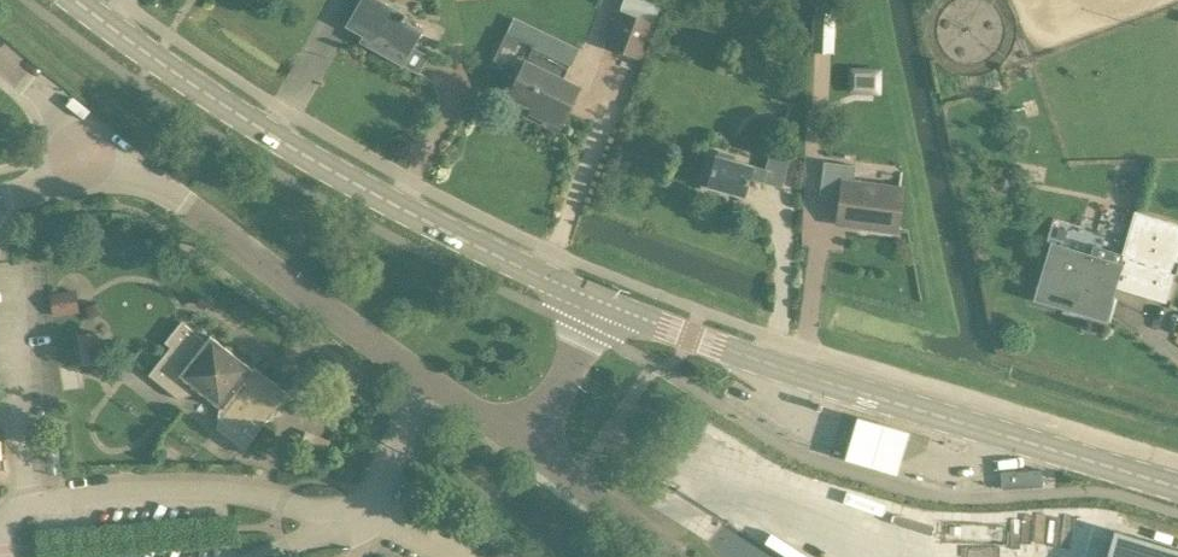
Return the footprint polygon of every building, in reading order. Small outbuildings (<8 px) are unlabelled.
[(401,64),(400,64),(417,74),(427,56),(411,46),(420,30),(402,20),(405,15),(378,0),(360,0),(346,25),(370,39),(366,44),(401,64)] [(624,54),(641,60),(655,24),(653,23),(662,0),(623,0),(619,10),(617,9),(603,46),(624,54)] [(812,37),(834,37),(834,14),(813,13),(812,37)] [(531,48),(525,61),(509,95),(532,106),(529,112),(560,126),(579,87),(562,79),(568,65),(531,48)] [(848,69),(848,93),(880,93),(880,70),(848,69)] [(704,187),(742,197),(747,178),(781,187),(790,152),(771,147),(764,170),(713,155),(704,187)] [(855,166),(823,162),(819,195),(836,197),(832,224),(893,232),(898,190),(852,185),(855,166)] [(1049,243),(1033,300),(1104,321),(1114,287),(1164,302),(1177,254),(1177,224),(1134,211),(1119,263),(1049,243)] [(53,317),(80,313),(76,289),(49,293),(53,317)] [(209,335),(205,340),(181,321),(165,342),(170,346),(151,369),(153,370),(155,375),(152,379),(177,398),(194,392),(196,389),(219,408),(217,410),(214,428),(241,450),(270,414),(273,416),(289,396),(252,366),(250,368),(209,335)] [(98,361),(94,333),(78,336),(83,363),(98,361)] [(66,382),(85,383),(86,367),(67,366),(66,382)] [(908,426),(855,411),(843,453),(896,468),(908,426)] [(306,432),(299,448),(324,458),(331,443),(306,432)] [(1000,472),(1001,482),(1001,489),(1041,487),(1040,469),(1000,472)] [(1113,531),(1106,556),(1177,556),(1177,551),(1113,531)]
